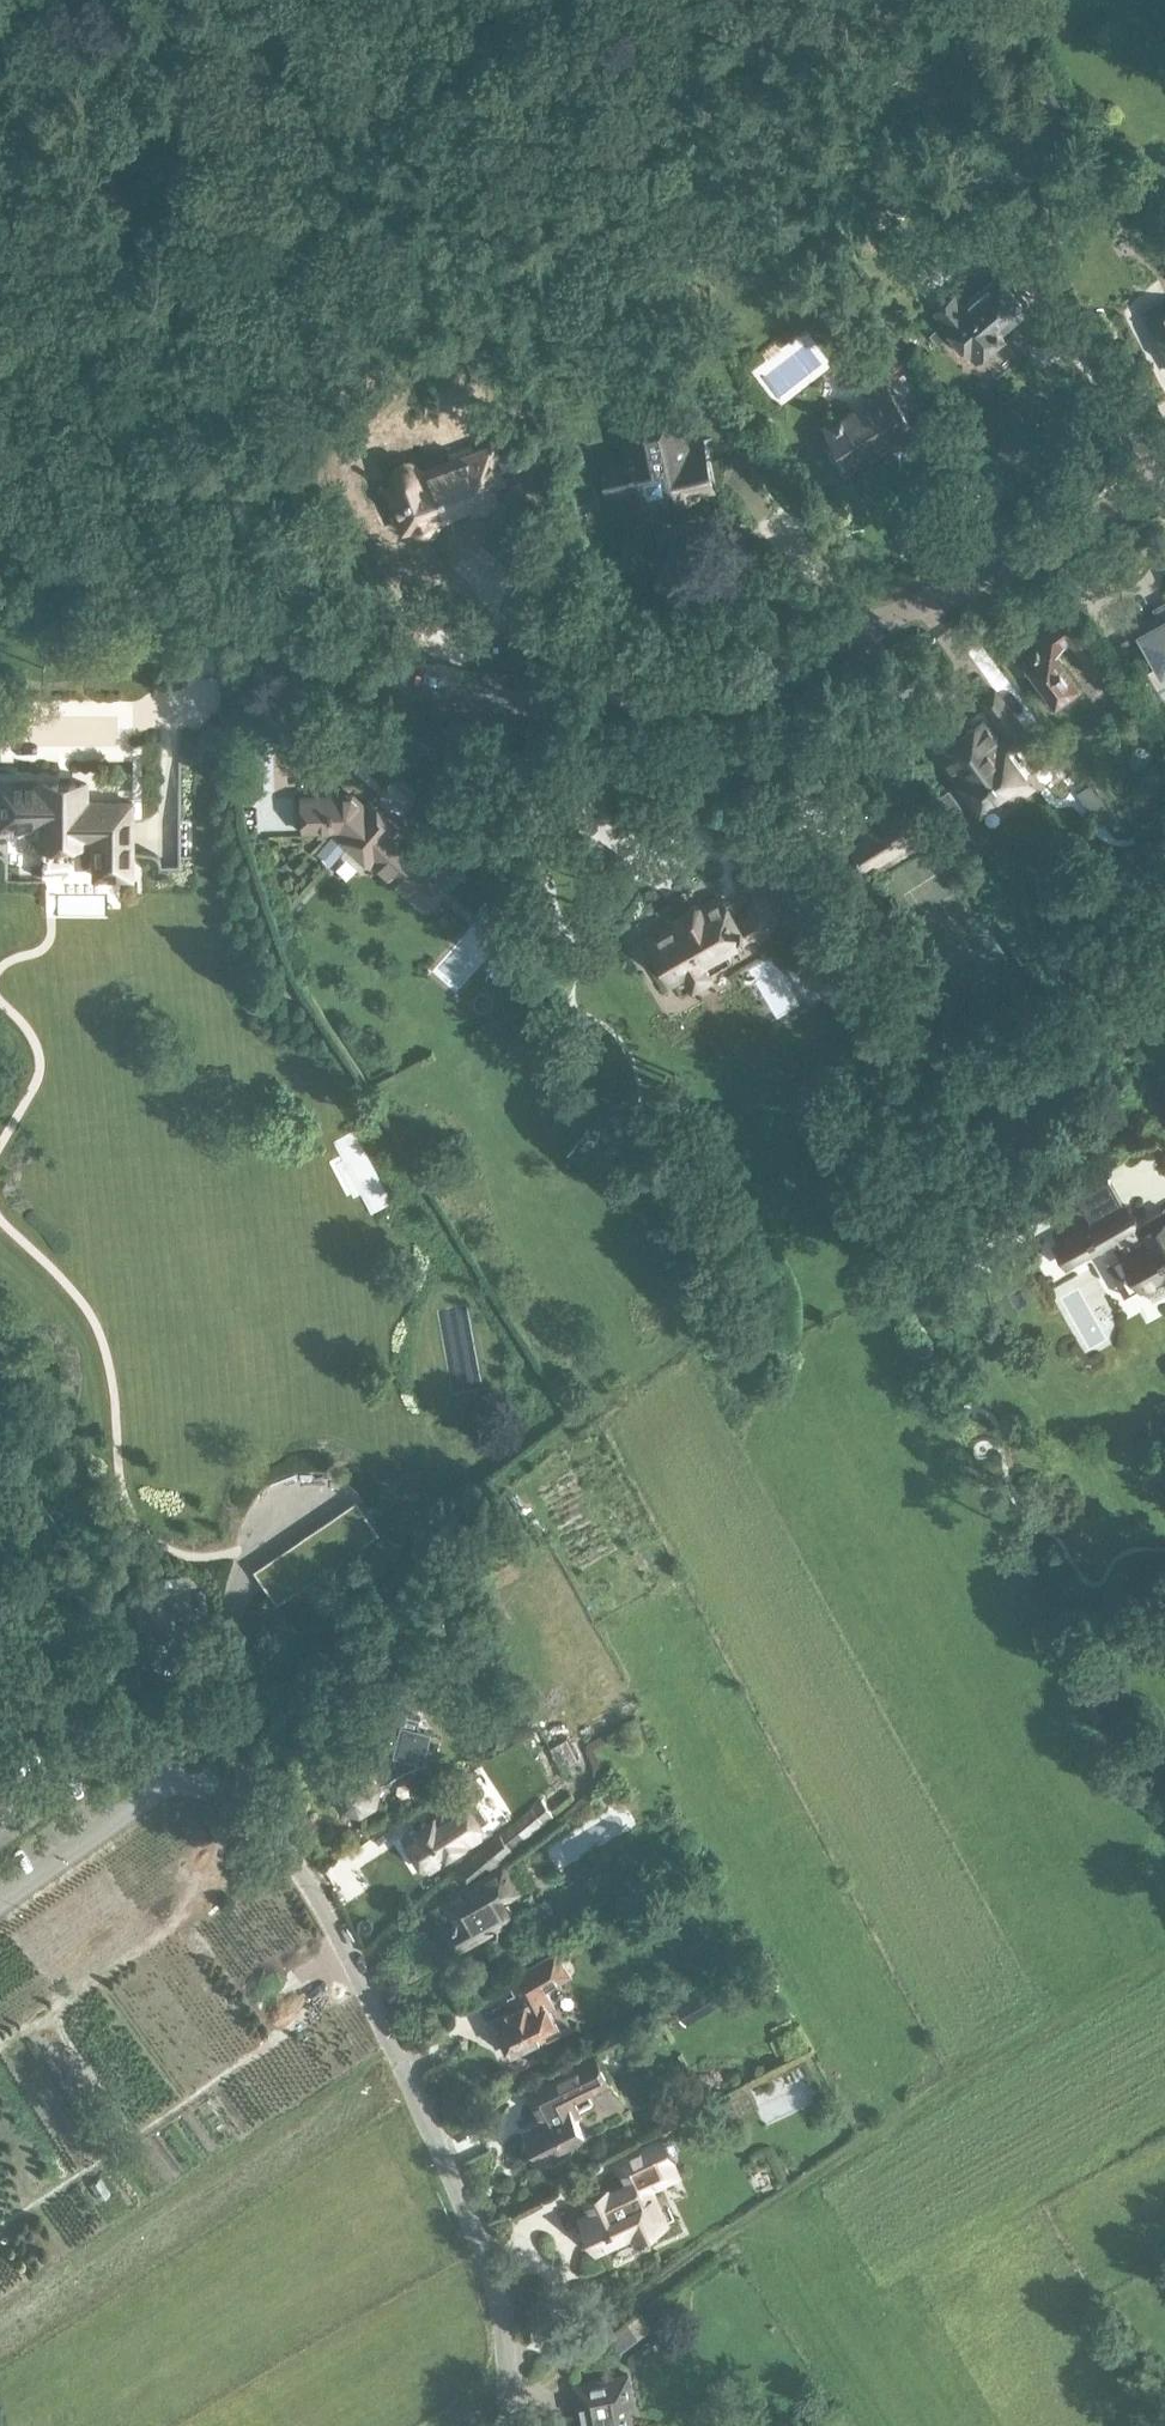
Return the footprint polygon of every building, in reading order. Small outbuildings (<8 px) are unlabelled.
[(955,292),(934,310),(945,322),(944,324),(951,332),(951,337),(956,343),(961,344),(976,360),(987,350),(993,350),(999,345),(999,340),(1005,335),(1002,332),(1032,306),(1003,272),(965,305),(957,295),(955,292)] [(1146,314),(1156,334),(1158,333),(1164,347),(1164,304),(1146,314)] [(910,358),(887,330),(867,346),(890,374),(910,358)] [(852,459),(856,464),(914,427),(884,380),(885,379),(880,371),(863,382),(872,397),(827,426),(849,460),(852,459)] [(623,513),(701,495),(701,493),(716,490),(704,436),(689,440),(682,409),(620,423),(625,446),(599,451),(610,500),(620,498),(623,513)] [(391,488),(402,521),(411,517),(413,523),(413,524),(414,526),(415,527),(417,529),(418,530),(420,531),(422,531),(424,532),(425,532),(427,532),(428,532),(429,531),(431,531),(432,530),(433,530),(434,529),(435,528),(436,527),(436,526),(437,525),(438,524),(438,522),(438,521),(438,520),(438,518),(438,517),(438,516),(438,514),(436,509),(449,504),(451,509),(475,500),(476,502),(498,494),(492,478),(504,474),(497,455),(513,450),(519,465),(551,454),(540,424),(508,435),(510,440),(494,445),(492,440),(420,466),(419,464),(418,463),(417,462),(416,461),(414,459),(412,459),(410,458),(408,458),(407,458),(406,459),(404,459),(403,459),(402,460),(401,461),(400,461),(399,462),(398,463),(397,464),(397,465),(396,466),(396,468),(395,469),(395,470),(395,472),(395,473),(396,474),(396,476),(399,485),(391,488)] [(1057,704),(1082,685),(1057,652),(1072,642),(1088,663),(1091,661),(1101,673),(1109,667),(1072,615),(1032,644),(1036,650),(1024,659),(1057,704)] [(1162,671),(1164,670),(1164,622),(1142,634),(1162,671)] [(961,781),(982,810),(1029,775),(1011,751),(1032,736),(997,689),(983,699),(1000,722),(1013,712),(1021,723),(1000,739),(985,718),(970,729),(966,724),(953,734),(956,739),(941,750),(962,780),(961,781)] [(260,728),(273,714),(260,703),(248,717),(249,719),(246,723),(256,732),(260,727),(260,728)] [(1114,814),(1090,781),(1076,792),(1100,825),(1114,814)] [(133,799),(85,798),(85,782),(0,782),(0,838),(42,837),(42,871),(132,872),(133,799)] [(341,824),(342,825),(316,852),(331,864),(349,845),(355,850),(354,853),(363,861),(366,860),(376,869),(377,867),(422,908),(430,899),(433,902),(450,883),(445,880),(452,872),(451,871),(461,859),(446,846),(436,859),(431,864),(396,834),(400,829),(385,815),(358,792),(355,796),(300,799),(302,824),(327,823),(327,825),(341,824)] [(898,851),(900,854),(930,835),(909,801),(867,829),(869,832),(849,846),(866,872),(898,851)] [(650,937),(670,974),(705,954),(713,968),(733,957),(728,949),(769,925),(782,880),(761,874),(749,914),(738,921),(722,892),(701,904),(699,899),(673,914),(677,922),(650,937)] [(994,1048),(999,1053),(1008,1052),(1011,1047),(1010,1038),(1006,1034),(998,1034),(993,1041),(994,1048)] [(1149,1225),(1147,1216),(1150,1215),(1144,1192),(1098,1206),(1105,1229),(1125,1223),(1130,1239),(1128,1240),(1139,1279),(1164,1271),(1164,1275),(1164,1221),(1149,1225)] [(903,1290),(919,1295),(924,1276),(909,1271),(903,1290)] [(499,1524),(484,1532),(493,1548),(508,1540),(499,1524)] [(345,1748),(328,1757),(337,1771),(333,1791),(342,1805),(362,1809),(377,1800),(379,1789),(382,1782),(387,1780),(405,1768),(410,1766),(417,1764),(427,1761),(427,1760),(425,1760),(432,1729),(418,1725),(421,1716),(406,1713),(405,1709),(399,1711),(391,1709),(389,1713),(384,1715),(387,1725),(384,1734),(378,1733),(377,1741),(375,1747),(372,1753),(369,1758),(364,1763),(354,1763),(345,1748)] [(584,1756),(576,1741),(555,1753),(563,1768),(584,1756)] [(475,1776),(438,1798),(446,1809),(405,1834),(426,1866),(447,1853),(448,1856),(464,1846),(462,1843),(485,1829),(480,1822),(487,1818),(474,1798),(485,1791),(475,1776)] [(461,1948),(515,1917),(513,1912),(515,1911),(512,1906),(513,1905),(510,1900),(524,1891),(504,1858),(529,1838),(527,1835),(545,1820),(554,1812),(542,1798),(533,1806),(458,1870),(471,1884),(444,1900),(454,1918),(447,1922),(461,1948)] [(547,2037),(544,2030),(559,2022),(551,2008),(557,2005),(548,1988),(574,1972),(558,1947),(512,1978),(518,1992),(511,1996),(516,2006),(494,2017),(512,2055),(547,2037)] [(673,1998),(687,2022),(730,1995),(714,1973),(673,1998)] [(569,2065),(522,2089),(540,2122),(527,2128),(530,2133),(528,2134),(528,2139),(532,2147),(537,2150),(538,2149),(543,2159),(588,2137),(578,2116),(582,2114),(577,2105),(577,2103),(575,2100),(582,2097),(612,2081),(597,2051),(592,2053),(569,2065)] [(712,2104),(719,2121),(747,2108),(739,2091),(712,2104)] [(662,2134),(612,2158),(622,2179),(581,2198),(586,2210),(577,2214),(596,2255),(630,2239),(631,2241),(671,2222),(656,2189),(683,2176),(662,2134)] [(653,2326),(643,2312),(608,2338),(618,2352),(636,2338),(636,2339),(653,2326)] [(629,2404),(633,2403),(628,2374),(578,2384),(583,2412),(589,2411),(592,2425),(634,2425),(629,2404)]
